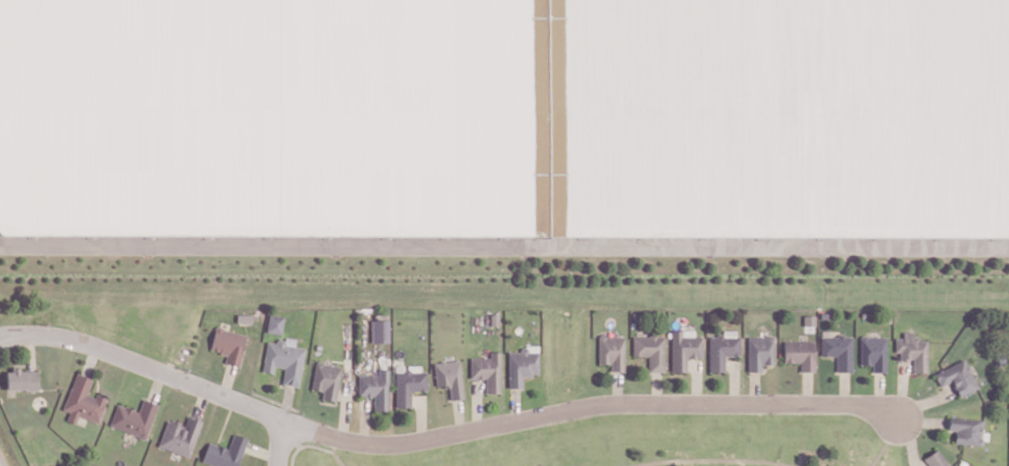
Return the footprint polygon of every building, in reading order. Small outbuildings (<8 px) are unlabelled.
[(544,236),(0,232),(0,0),(546,0),(544,236)] [(544,236),(546,0),(1008,0),(1008,238),(544,236)] [(284,317),(269,313),(265,331),(280,335),(284,317)] [(387,320),(370,320),(370,343),(388,342),(387,320)] [(209,350),(226,354),(224,362),(237,366),(246,336),(215,327),(209,350)] [(693,330),(670,330),(671,371),(685,371),(685,358),(702,357),(701,336),(693,336),(693,330)] [(724,372),(724,355),(737,356),(738,331),(721,330),(721,335),(707,335),(707,372),(724,372)] [(927,341),(915,341),(915,332),(902,332),(902,338),(894,338),(894,352),(899,352),(899,359),(912,360),(912,373),(926,373),(927,341)] [(624,336),(597,336),(596,364),(609,364),(609,371),(623,372),(624,336)] [(664,336),(631,336),(631,356),(647,356),(647,372),(664,372),(664,336)] [(746,336),(747,372),(760,371),(760,364),(772,364),(772,336),(746,336)] [(835,356),(835,371),(851,372),(852,336),(820,336),(819,356),(835,356)] [(886,337),(858,336),(858,364),(871,365),(871,372),(885,372),(886,337)] [(261,371),(272,373),(273,366),(284,368),(281,384),(298,387),(304,348),(291,346),(292,341),(277,338),(276,343),(266,341),(261,371)] [(813,371),(812,340),(782,341),(782,362),(798,362),(799,372),(813,371)] [(537,352),(527,352),(527,350),(506,350),(507,388),(521,387),(521,375),(537,375),(537,352)] [(469,357),(468,379),(485,379),(484,393),(499,393),(500,352),(488,352),(488,358),(469,357)] [(939,387),(951,381),(958,397),(977,388),(963,359),(933,373),(939,387)] [(434,387),(448,386),(448,399),(461,399),(459,361),(433,362),(434,387)] [(335,401),(340,366),(314,363),(311,390),(321,391),(320,399),(335,401)] [(425,391),(425,368),(404,368),(404,365),(393,365),(393,407),(410,407),(410,391),(425,391)] [(376,375),(356,375),(357,396),(371,396),(372,411),(389,410),(388,369),(376,369),(376,375)] [(37,390),(37,370),(5,371),(6,391),(37,390)] [(62,410),(68,412),(65,420),(75,424),(77,416),(98,423),(106,399),(87,393),(91,379),(75,373),(62,410)] [(108,426),(145,439),(157,404),(142,399),(138,411),(116,404),(108,426)] [(158,447),(189,456),(200,421),(188,417),(186,427),(165,421),(158,447)] [(947,430),(954,431),(953,443),(981,445),(982,418),(947,417),(947,430)] [(246,439),(232,434),(227,449),(208,442),(201,461),(215,465),(236,465),(246,439)] [(936,449),(922,459),(928,465),(949,465),(936,449)]
